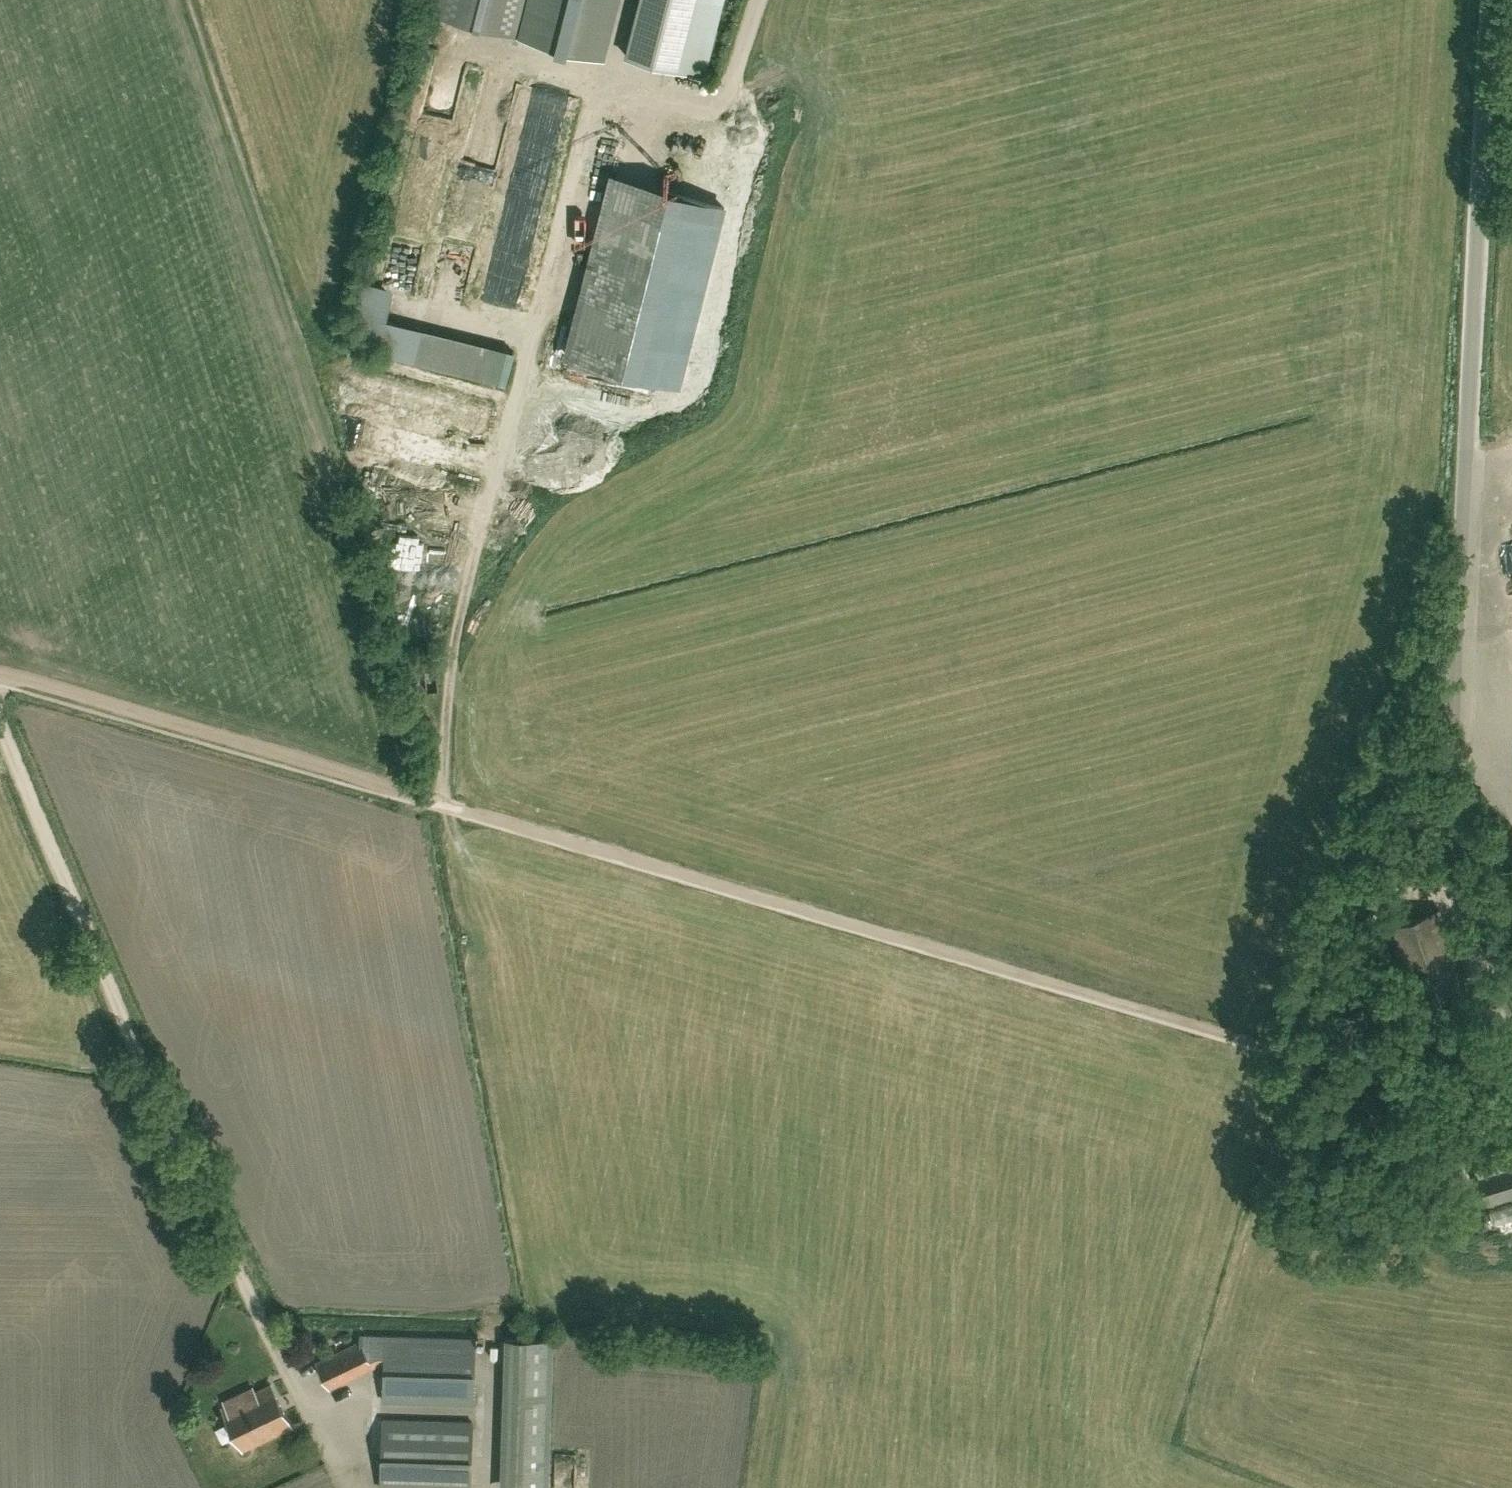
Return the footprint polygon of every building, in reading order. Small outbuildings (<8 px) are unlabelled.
[(520,35),(600,55),(614,0),(438,0),(434,13),(520,35)] [(631,59),(704,77),(724,0),(641,0),(626,57),(631,59)] [(485,169),(494,143),(485,140),(476,167),(485,169)] [(566,352),(680,381),(725,207),(611,177),(566,352)] [(404,213),(393,286),(364,282),(356,338),(387,343),(396,290),(420,294),(438,296),(446,244),(431,242),(426,273),(422,272),(423,264),(417,263),(424,216),(404,213)] [(394,319),(385,347),(444,366),(453,337),(394,319)] [(1439,906),(1387,923),(1411,996),(1464,978),(1439,906)] [(1469,1142),(1487,1201),(1511,1193),(1511,1128),(1469,1142)] [(360,1338),(373,1363),(380,1360),(386,1361),(384,1399),(472,1402),(474,1336),(361,1332),(360,1338)] [(329,1385),(373,1363),(360,1338),(317,1360),(329,1385)] [(508,1339),(505,1487),(553,1487),(556,1340),(508,1339)] [(290,1426),(270,1383),(254,1391),(255,1394),(249,1397),(245,1389),(223,1400),(225,1405),(222,1406),(242,1448),(290,1426)] [(471,1419),(383,1417),(380,1486),(434,1487),(468,1487),(471,1419)]
